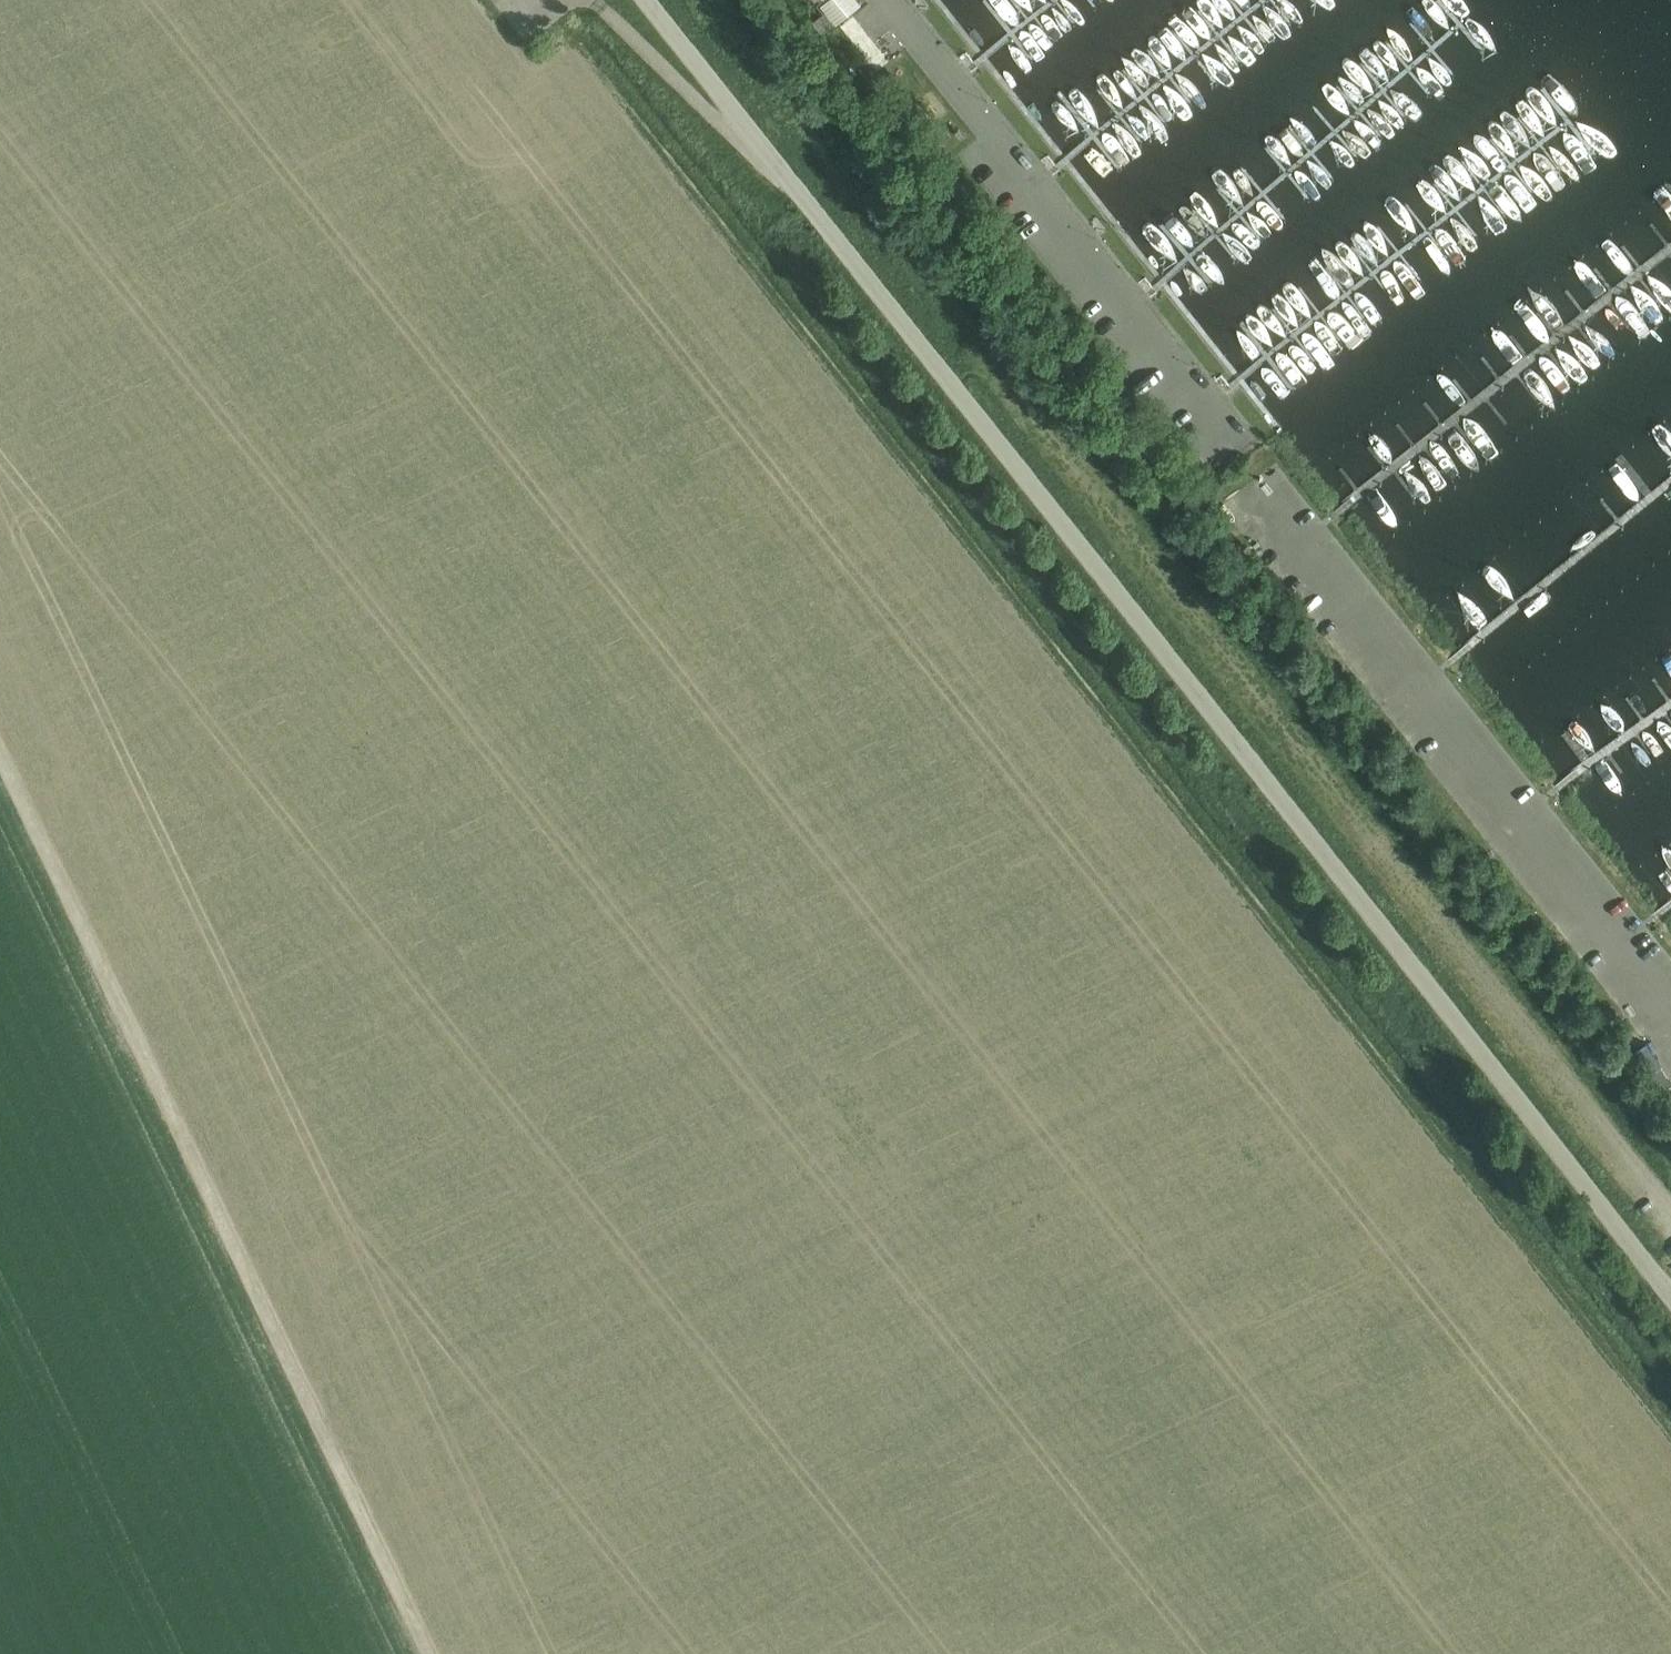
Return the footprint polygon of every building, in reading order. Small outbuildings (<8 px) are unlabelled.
[(1644,1044),(1635,1050),(1650,1073),(1659,1067),(1661,1066),(1646,1043),(1644,1044)]
